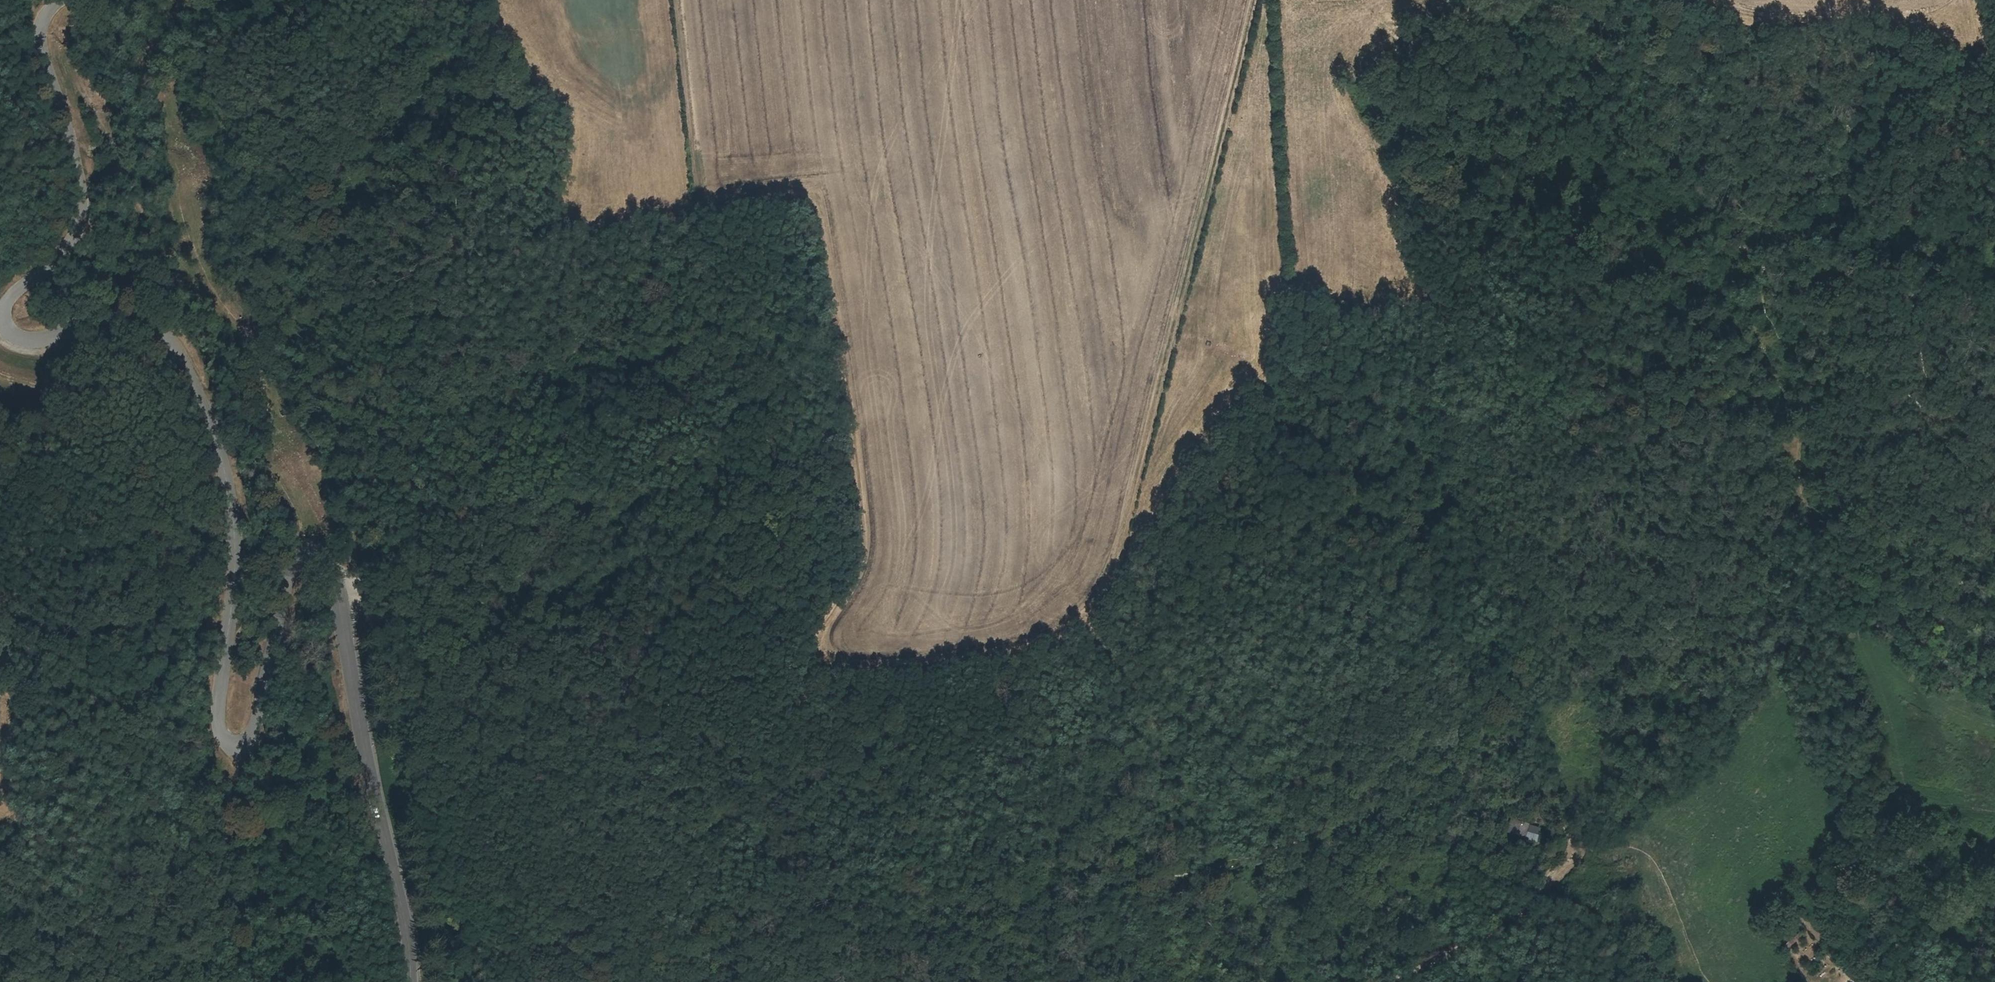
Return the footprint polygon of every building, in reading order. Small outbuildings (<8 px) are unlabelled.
[(262,658),(260,670),(266,671),(268,659),(262,658)] [(1539,828),(1511,820),(1507,833),(1536,841),(1539,828)]
